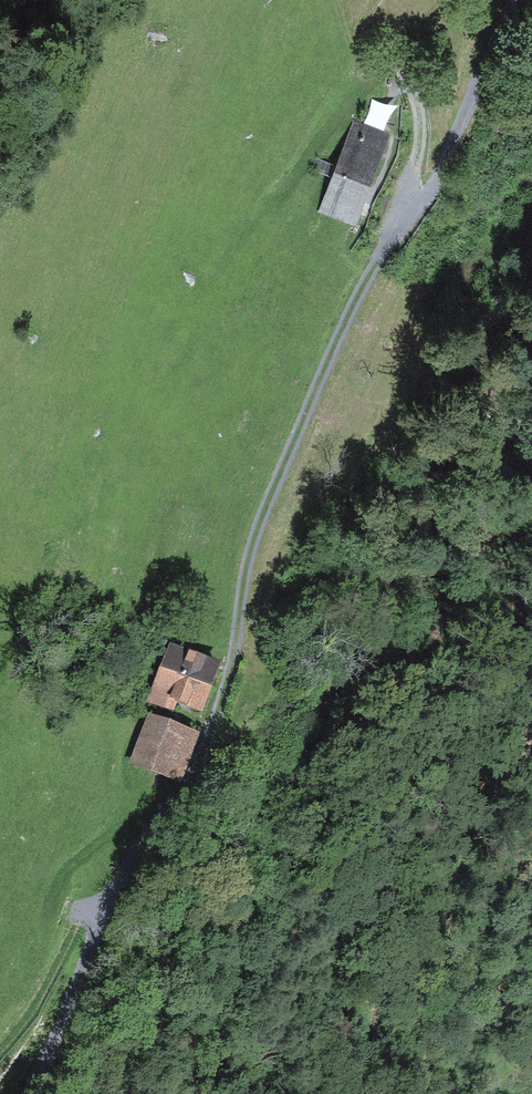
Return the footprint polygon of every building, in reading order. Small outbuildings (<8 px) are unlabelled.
[(389,131),(351,118),(318,211),(357,224),(389,131)] [(202,711),(220,663),(169,644),(148,701),(175,711),(179,702),(202,711)] [(200,731),(146,712),(128,763),(183,782),(200,731)]
